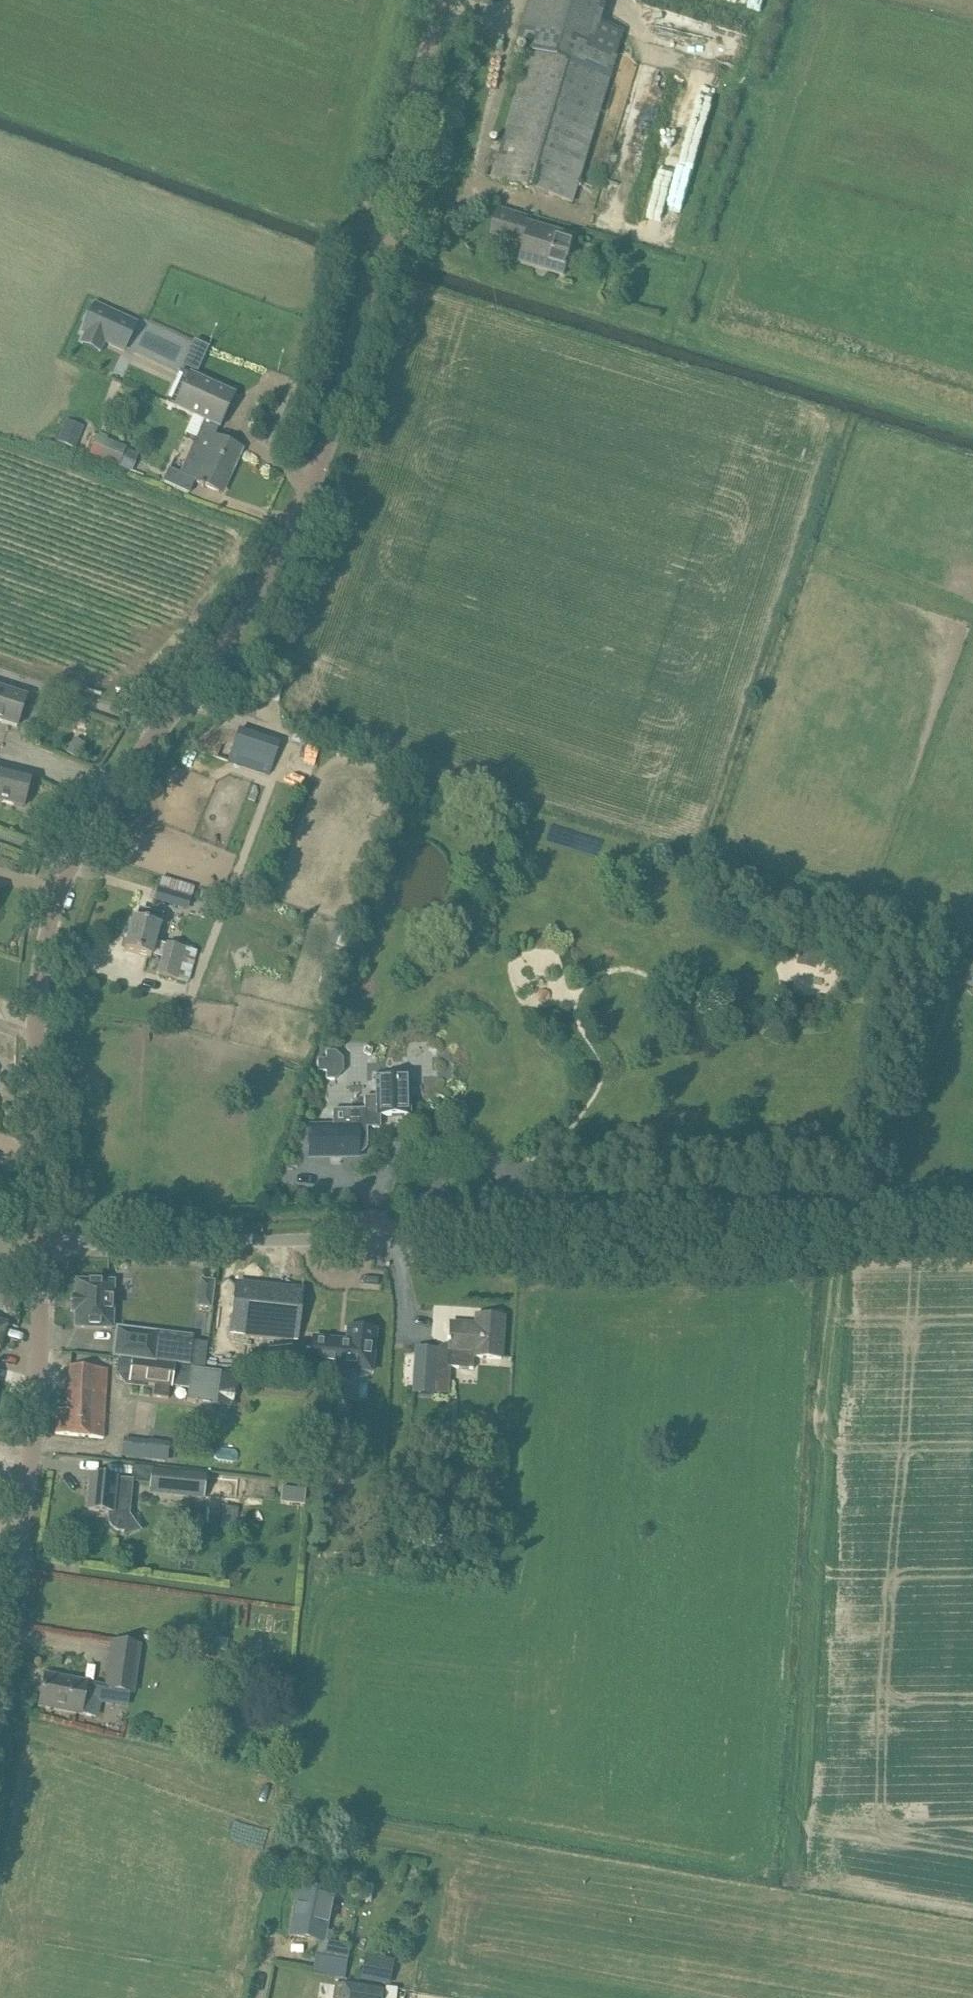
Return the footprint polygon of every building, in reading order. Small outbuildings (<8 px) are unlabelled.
[(617,58),(536,34),(493,178),(573,202),(617,58)] [(657,192),(689,201),(723,81),(708,77),(701,101),(679,95),(665,144),(671,146),(657,192)] [(499,208),(491,237),(519,246),(514,263),(565,279),(578,237),(528,222),(529,217),(499,208)] [(96,301),(84,330),(124,348),(137,319),(96,301)] [(191,338),(180,365),(197,372),(208,345),(191,338)] [(167,403),(176,407),(206,421),(204,426),(217,432),(219,427),(220,428),(235,395),(217,387),(191,375),(182,371),(167,403)] [(201,484),(200,486),(203,488),(204,486),(222,494),(242,449),(215,437),(217,432),(204,426),(181,475),(201,484)] [(61,431),(57,441),(75,449),(79,438),(61,431)] [(126,449),(119,467),(132,472),(139,454),(126,449)] [(17,727),(27,697),(0,689),(0,721),(17,727)] [(231,753),(229,760),(270,774),(272,767),(280,744),(251,734),(239,730),(231,753)] [(0,769),(0,801),(23,807),(31,777),(0,769)] [(162,880),(155,902),(178,908),(181,895),(188,897),(190,888),(162,880)] [(134,919),(125,951),(151,957),(151,956),(163,959),(159,975),(174,979),(177,980),(185,949),(167,944),(166,947),(155,944),(160,925),(159,925),(162,916),(140,910),(137,920),(134,919)] [(344,949),(349,933),(340,931),(336,947),(344,949)] [(819,962),(822,948),(803,943),(800,957),(819,962)] [(335,1080),(342,1072),(342,1060),(334,1053),(326,1053),(326,1061),(317,1061),(318,1073),(326,1073),(326,1080),(335,1080)] [(409,1117),(408,1077),(378,1077),(378,1097),(365,1097),(365,1109),(333,1110),(333,1127),(309,1127),(309,1158),(358,1157),(358,1153),(362,1152),(365,1149),(366,1145),(366,1127),(374,1127),(378,1125),(378,1123),(388,1122),(388,1117),(409,1117)] [(198,1278),(197,1307),(214,1308),(215,1278),(198,1278)] [(113,1282),(77,1281),(76,1327),(112,1328),(113,1282)] [(236,1288),(231,1334),(297,1341),(302,1295),(236,1288)] [(466,1325),(450,1324),(449,1341),(447,1341),(446,1348),(448,1348),(448,1351),(440,1350),(438,1367),(473,1369),(474,1355),(475,1355),(501,1357),(504,1317),(476,1315),(475,1327),(466,1327),(466,1325)] [(313,1338),(310,1366),(371,1372),(376,1330),(348,1328),(347,1342),(313,1338)] [(118,1329),(115,1356),(154,1361),(188,1365),(189,1365),(192,1340),(193,1338),(157,1334),(118,1329)] [(438,1367),(440,1350),(416,1349),(413,1393),(437,1395),(438,1367)] [(132,1360),(129,1381),(146,1384),(155,1385),(153,1397),(168,1399),(170,1386),(172,1387),(173,1387),(189,1389),(187,1401),(236,1407),(240,1375),(221,1373),(221,1371),(206,1369),(205,1369),(187,1367),(176,1365),(132,1360)] [(102,1368),(70,1366),(67,1410),(58,1409),(56,1434),(102,1437),(105,1392),(101,1392),(102,1368)] [(124,1440),(123,1458),(152,1461),(168,1462),(169,1444),(124,1440)] [(92,1477),(89,1511),(109,1513),(108,1518),(108,1522),(110,1526),(113,1529),(117,1532),(121,1533),(126,1532),(134,1530),(130,1515),(133,1482),(150,1483),(149,1494),(204,1499),(206,1474),(167,1470),(151,1469),(151,1470),(131,1468),(130,1481),(92,1477)] [(239,1507),(222,1506),(220,1529),(237,1530),(239,1507)] [(142,1648),(116,1642),(107,1690),(132,1695),(142,1648)] [(103,1687),(46,1676),(40,1705),(97,1717),(103,1687)] [(290,1935),(319,1941),(323,1942),(323,1940),(328,1941),(330,1933),(325,1932),(333,1894),(299,1887),(290,1935)] [(347,1962),(350,1946),(328,1941),(323,1940),(323,1942),(319,1941),(316,1956),(336,1960),(347,1962)] [(392,1961),(366,1956),(362,1978),(387,1983),(392,1961)] [(332,1997),(382,1997),(383,1991),(356,1987),(335,1983),(332,1997)]
